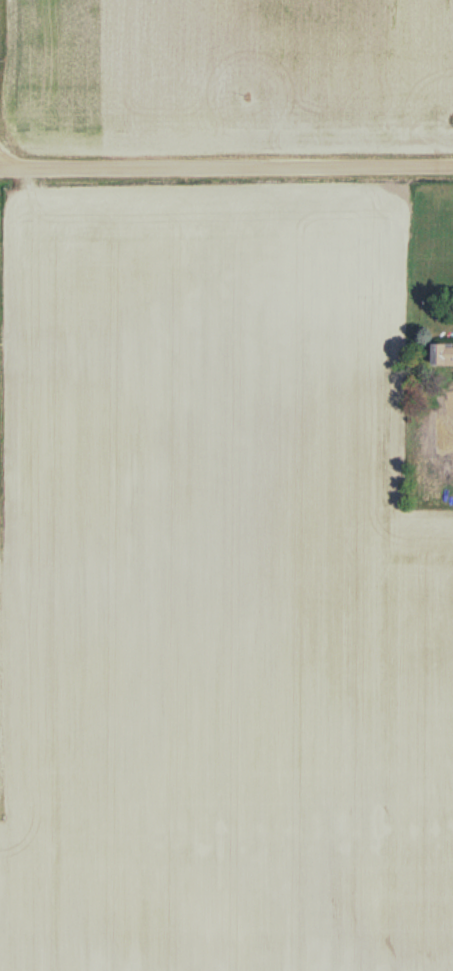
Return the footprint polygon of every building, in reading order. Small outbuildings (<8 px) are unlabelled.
[(431,367),(452,367),(452,345),(431,345),(431,367)]
